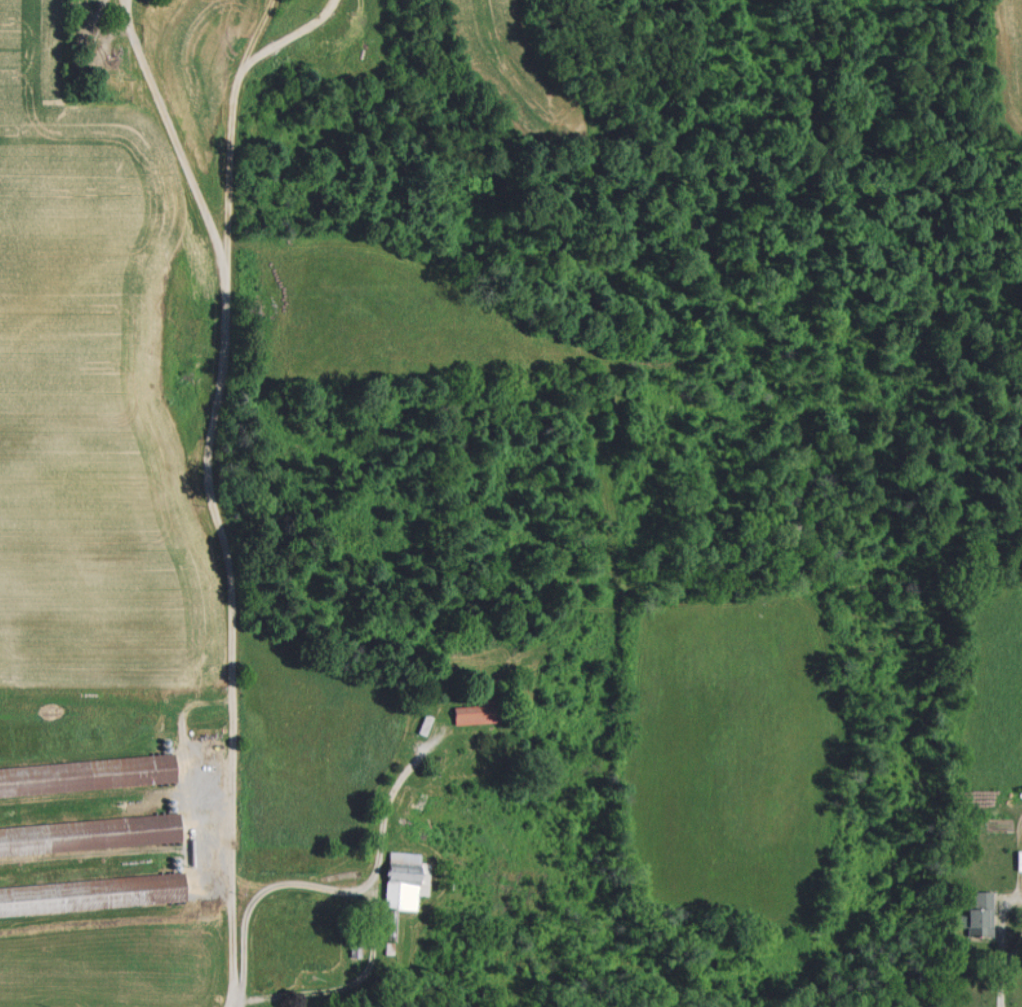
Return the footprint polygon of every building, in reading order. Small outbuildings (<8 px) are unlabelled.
[(450,707),(450,723),(487,723),(488,707),(450,707)] [(178,842),(177,813),(120,816),(120,828),(114,828),(115,845),(178,842)] [(418,853),(385,851),(380,907),(415,910),(416,894),(427,895),(430,863),(418,862),(418,853)] [(965,935),(991,935),(990,891),(972,891),(972,900),(964,900),(965,935)]
